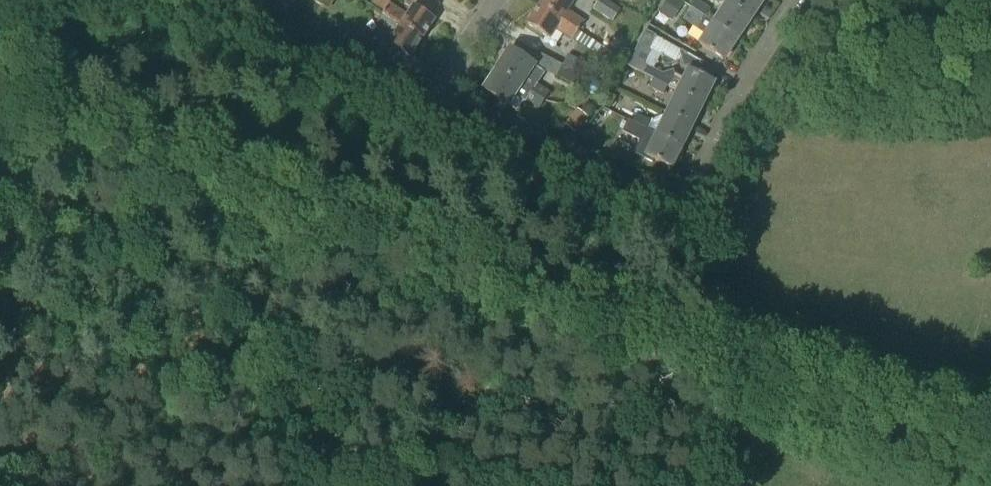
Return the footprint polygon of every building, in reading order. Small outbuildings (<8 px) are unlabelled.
[(390,2),(387,0),(373,0),(371,4),(384,12),(390,2)] [(586,22),(569,11),(575,2),(573,0),(542,0),(539,5),(579,32),(586,22)] [(620,10),(606,0),(599,0),(593,9),(612,22),(620,10)] [(679,0),(667,0),(658,12),(672,22),(684,4),(679,0)] [(697,0),(692,8),(705,17),(710,9),(697,0)] [(764,0),(731,0),(730,2),(753,17),(764,0)] [(738,39),(753,17),(730,2),(715,23),(715,24),(738,39)] [(391,5),(385,14),(384,14),(423,39),(436,20),(413,6),(407,15),(391,5)] [(579,32),(539,5),(527,24),(551,40),(557,31),(573,41),(574,40),(588,49),(593,41),(579,32)] [(692,8),(684,19),(708,34),(700,46),(723,61),(738,39),(715,24),(715,23),(705,17),(692,8)] [(384,14),(380,22),(379,23),(396,33),(389,44),(411,58),(423,39),(384,14)] [(656,37),(645,31),(628,66),(642,73),(654,79),(668,86),(679,91),(679,92),(703,104),(714,82),(712,81),(717,70),(681,51),(680,53),(685,67),(690,70),(685,79),(675,75),(674,71),(663,74),(646,66),(652,53),(649,51),(656,37)] [(546,98),(549,93),(537,85),(544,73),(534,66),(535,65),(512,50),(500,69),(531,88),(546,98)] [(586,76),(591,67),(568,55),(563,64),(586,76)] [(580,88),(586,76),(563,64),(557,77),(580,88)] [(546,98),(531,88),(500,69),(485,91),(508,106),(516,94),(526,101),(527,99),(539,108),(546,98)] [(664,94),(668,86),(654,79),(650,87),(664,94)] [(693,125),(703,104),(679,92),(668,114),(693,125)] [(588,118),(578,110),(566,125),(575,133),(588,118)] [(668,114),(658,135),(682,147),(693,125),(668,114)] [(637,115),(633,123),(646,129),(650,121),(637,115)] [(646,129),(633,123),(628,120),(622,132),(640,141),(634,154),(653,163),(654,160),(672,169),(682,147),(658,135),(646,129)]
